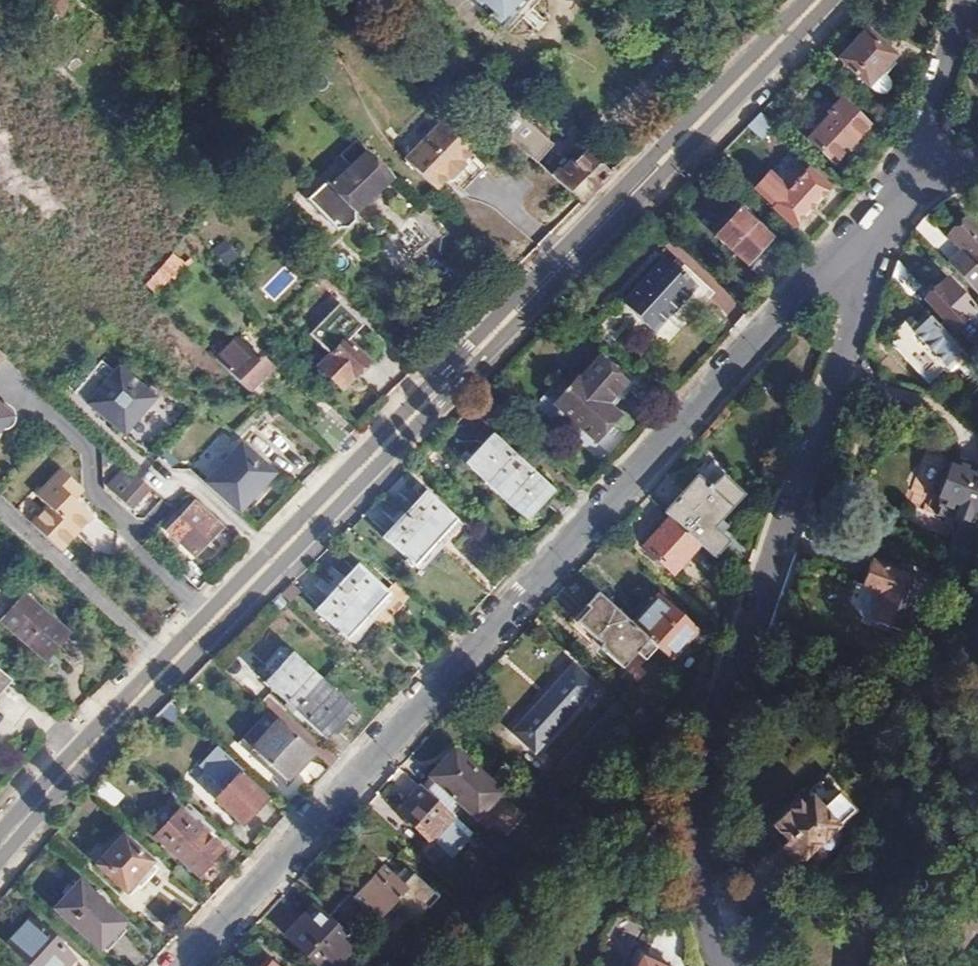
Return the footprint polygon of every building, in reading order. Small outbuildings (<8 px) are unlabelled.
[(77,0),(52,0),(68,13),(77,0)] [(496,27),(522,0),(467,0),(496,27)] [(866,30),(837,58),(875,95),(884,94),(887,90),(887,83),(883,76),(895,63),(890,59),(892,56),(866,30)] [(845,148),(853,140),(866,125),(838,100),(826,112),(829,116),(807,139),(832,163),(845,148)] [(771,125),(758,112),(744,126),(759,138),(771,125)] [(521,146),(546,171),(563,154),(524,115),(507,132),(521,146)] [(479,171),(475,167),(487,156),(457,126),(418,162),(447,194),(457,184),(460,187),(479,171)] [(859,147),(853,140),(845,148),(852,155),(859,147)] [(351,208),(386,173),(365,149),(332,181),(327,176),(306,197),(332,224),(337,222),(342,223),(353,213),(351,208)] [(618,187),(595,165),(568,193),(590,215),(618,187)] [(807,212),(812,217),(820,209),(814,203),(827,189),(806,170),(787,190),(769,174),(756,188),(774,205),(772,207),(792,226),(807,212)] [(739,209),(716,234),(751,267),(778,239),(770,232),(767,235),(761,230),(764,227),(756,219),(752,222),(739,209)] [(663,210),(656,216),(661,221),(667,214),(663,210)] [(923,216),(912,227),(932,249),(943,240),(923,216)] [(977,296),(977,229),(967,216),(946,236),(960,251),(946,263),(977,296)] [(219,240),(207,254),(226,271),(238,257),(219,240)] [(890,278),(907,296),(919,285),(897,258),(890,278)] [(619,302),(650,332),(691,287),(661,259),(619,302)] [(923,299),(952,331),(975,310),(947,280),(938,287),(937,286),(923,299)] [(334,373),(358,395),(385,368),(362,346),(376,330),(354,308),(324,340),(346,361),(334,373)] [(962,371),(971,363),(926,314),(916,324),(914,321),(891,342),(927,381),(950,360),(962,371)] [(224,361),(253,400),(281,379),(270,364),(266,366),(248,343),(224,361)] [(561,387),(557,391),(560,395),(552,402),(573,422),(584,432),(593,441),(616,416),(603,403),(623,381),(596,357),(565,389),(561,387)] [(86,393),(133,436),(164,401),(117,359),(86,393)] [(560,395),(557,391),(550,386),(537,398),(538,407),(568,436),(573,433),(568,428),(573,422),(552,402),(560,395)] [(26,421),(19,415),(0,398),(0,451),(26,421)] [(584,432),(573,422),(568,428),(573,433),(578,437),(584,432)] [(492,489),(520,460),(490,430),(462,460),(492,489)] [(217,433),(193,469),(206,478),(230,442),(217,433)] [(218,489),(253,518),(289,478),(254,448),(218,489)] [(550,488),(520,460),(492,489),(524,518),(550,488)] [(955,464),(951,472),(944,469),(934,494),(942,498),(939,504),(952,509),(950,514),(974,523),(977,511),(977,473),(955,464)] [(121,492),(146,514),(163,495),(139,473),(121,492)] [(15,510),(55,553),(94,516),(55,474),(15,510)] [(698,541),(711,554),(724,539),(709,525),(737,493),(721,476),(708,486),(704,483),(703,485),(693,477),(663,510),(669,515),(698,541)] [(404,512),(433,541),(457,516),(426,487),(404,512)] [(214,562),(235,538),(203,512),(183,538),(214,562)] [(413,564),(433,541),(404,512),(383,534),(413,564)] [(671,571),(698,541),(669,515),(643,545),(671,571)] [(884,592),(873,621),(907,633),(926,581),(873,561),(864,584),(884,592)] [(336,587),(366,616),(388,591),(357,563),(336,587)] [(346,639),(366,616),(336,587),(315,610),(346,639)] [(628,621),(594,589),(569,616),(597,643),(595,645),(616,664),(631,648),(642,658),(655,646),(628,621)] [(12,592),(0,605),(0,607),(7,614),(20,600),(12,592)] [(655,646),(666,657),(695,628),(657,592),(628,621),(655,646)] [(83,640),(40,601),(16,628),(60,667),(83,640)] [(295,710),(320,682),(288,653),(263,680),(295,710)] [(534,751),(595,685),(572,663),(511,731),(534,751)] [(10,676),(0,668),(0,687),(10,676)] [(350,710),(320,682),(295,710),(325,738),(350,710)] [(181,709),(171,698),(165,704),(176,713),(181,709)] [(167,722),(176,713),(165,704),(157,712),(167,722)] [(284,779),(309,751),(277,721),(252,747),(284,779)] [(435,780),(426,790),(451,813),(484,776),(453,749),(429,775),(435,780)] [(553,768),(564,779),(574,766),(564,756),(553,768)] [(541,770),(524,788),(548,809),(565,792),(541,770)] [(242,825),(265,799),(238,775),(215,800),(224,808),(219,813),(233,826),(237,822),(242,825)] [(782,846),(797,862),(851,812),(837,796),(841,792),(827,775),(772,825),(786,842),(782,846)] [(420,785),(418,786),(398,810),(448,856),(466,838),(448,819),(451,815),(450,814),(451,813),(426,790),(420,785)] [(499,792),(480,818),(497,831),(517,805),(499,792)] [(153,837),(196,875),(219,850),(210,841),(214,836),(204,826),(199,830),(177,811),(153,837)] [(136,885),(140,888),(157,868),(120,834),(93,862),(121,888),(118,892),(126,899),(132,893),(130,891),(136,885)] [(351,895),(373,917),(375,919),(394,900),(414,919),(437,896),(411,872),(400,882),(379,864),(367,875),(364,872),(356,879),(360,883),(351,895)] [(63,913),(105,951),(127,926),(86,888),(63,913)] [(347,891),(326,913),(353,938),(373,917),(351,895),(347,891)] [(314,902),(285,932),(320,965),(331,965),(355,940),(353,938),(326,913),(314,902)] [(30,965),(78,965),(82,960),(54,935),(51,939),(29,918),(5,943),(30,965)]
